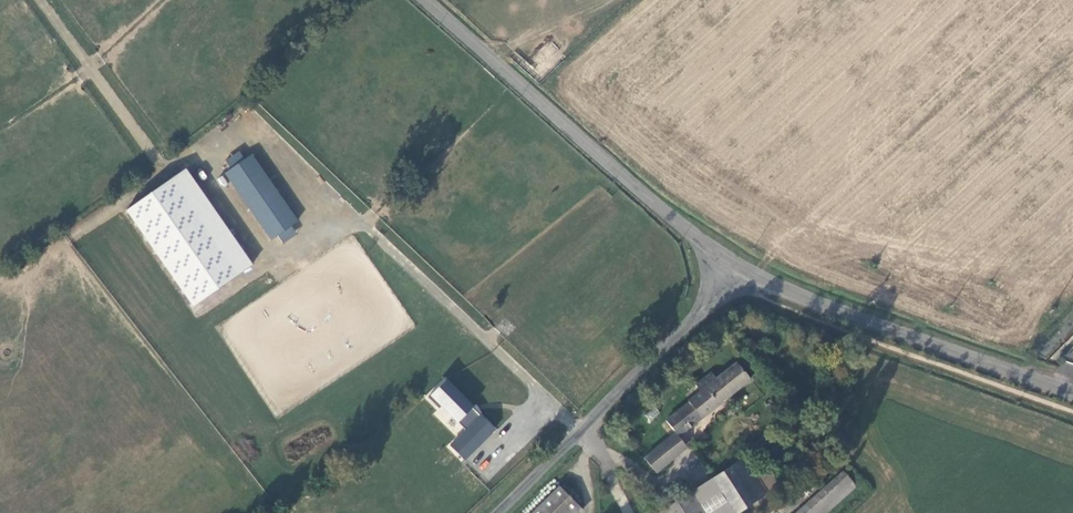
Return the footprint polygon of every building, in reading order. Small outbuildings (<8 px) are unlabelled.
[(224,173),(271,239),(297,221),(250,155),(224,173)] [(188,167),(126,208),(190,307),(252,266),(188,167)] [(677,432),(680,436),(751,378),(738,365),(718,382),(712,374),(695,388),(700,396),(666,425),(673,435),(677,432)] [(472,408),(445,381),(430,396),(457,423),(458,421),(471,409),(472,408)] [(471,409),(458,421),(466,429),(478,416),(471,409)] [(494,432),(478,416),(466,429),(450,445),(465,461),(494,432)] [(660,429),(668,439),(673,435),(666,425),(660,429)] [(668,439),(646,458),(656,473),(690,447),(680,436),(677,432),(673,435),(668,439)] [(711,480),(734,512),(745,512),(758,512),(761,511),(755,503),(780,485),(757,451),(711,480)] [(838,470),(796,512),(831,512),(859,489),(838,470)] [(692,492),(705,512),(734,512),(711,480),(692,492)] [(559,483),(529,512),(573,512),(581,505),(559,483)] [(658,512),(705,512),(692,492),(658,512)]
